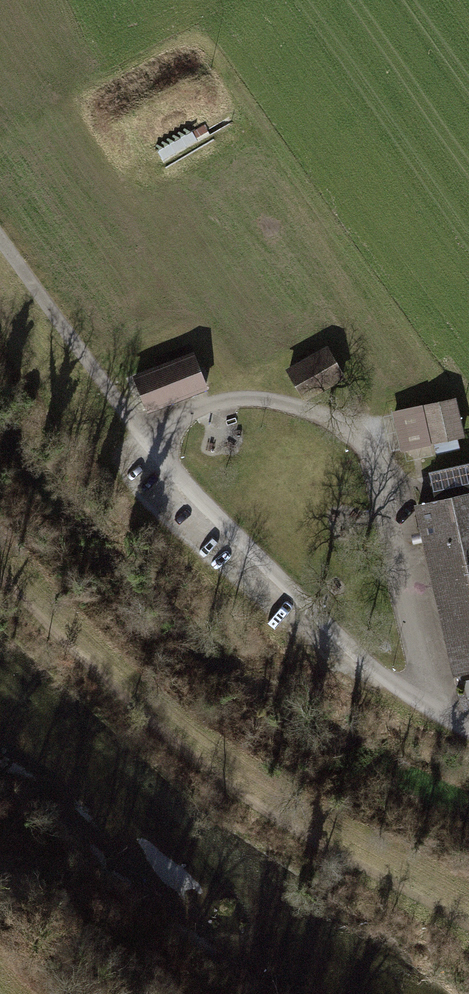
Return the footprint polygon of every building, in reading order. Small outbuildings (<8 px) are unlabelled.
[(199,141),(193,132),(158,152),(164,162),(199,141)] [(329,348),(289,371),(306,399),(345,377),(329,348)] [(193,355),(136,377),(149,411),(207,388),(193,355)] [(455,399),(393,413),(401,448),(463,434),(455,399)] [(457,438),(432,443),(435,455),(460,449),(457,438)] [(416,508),(455,674),(468,671),(468,471),(431,480),(437,503),(416,508)]
